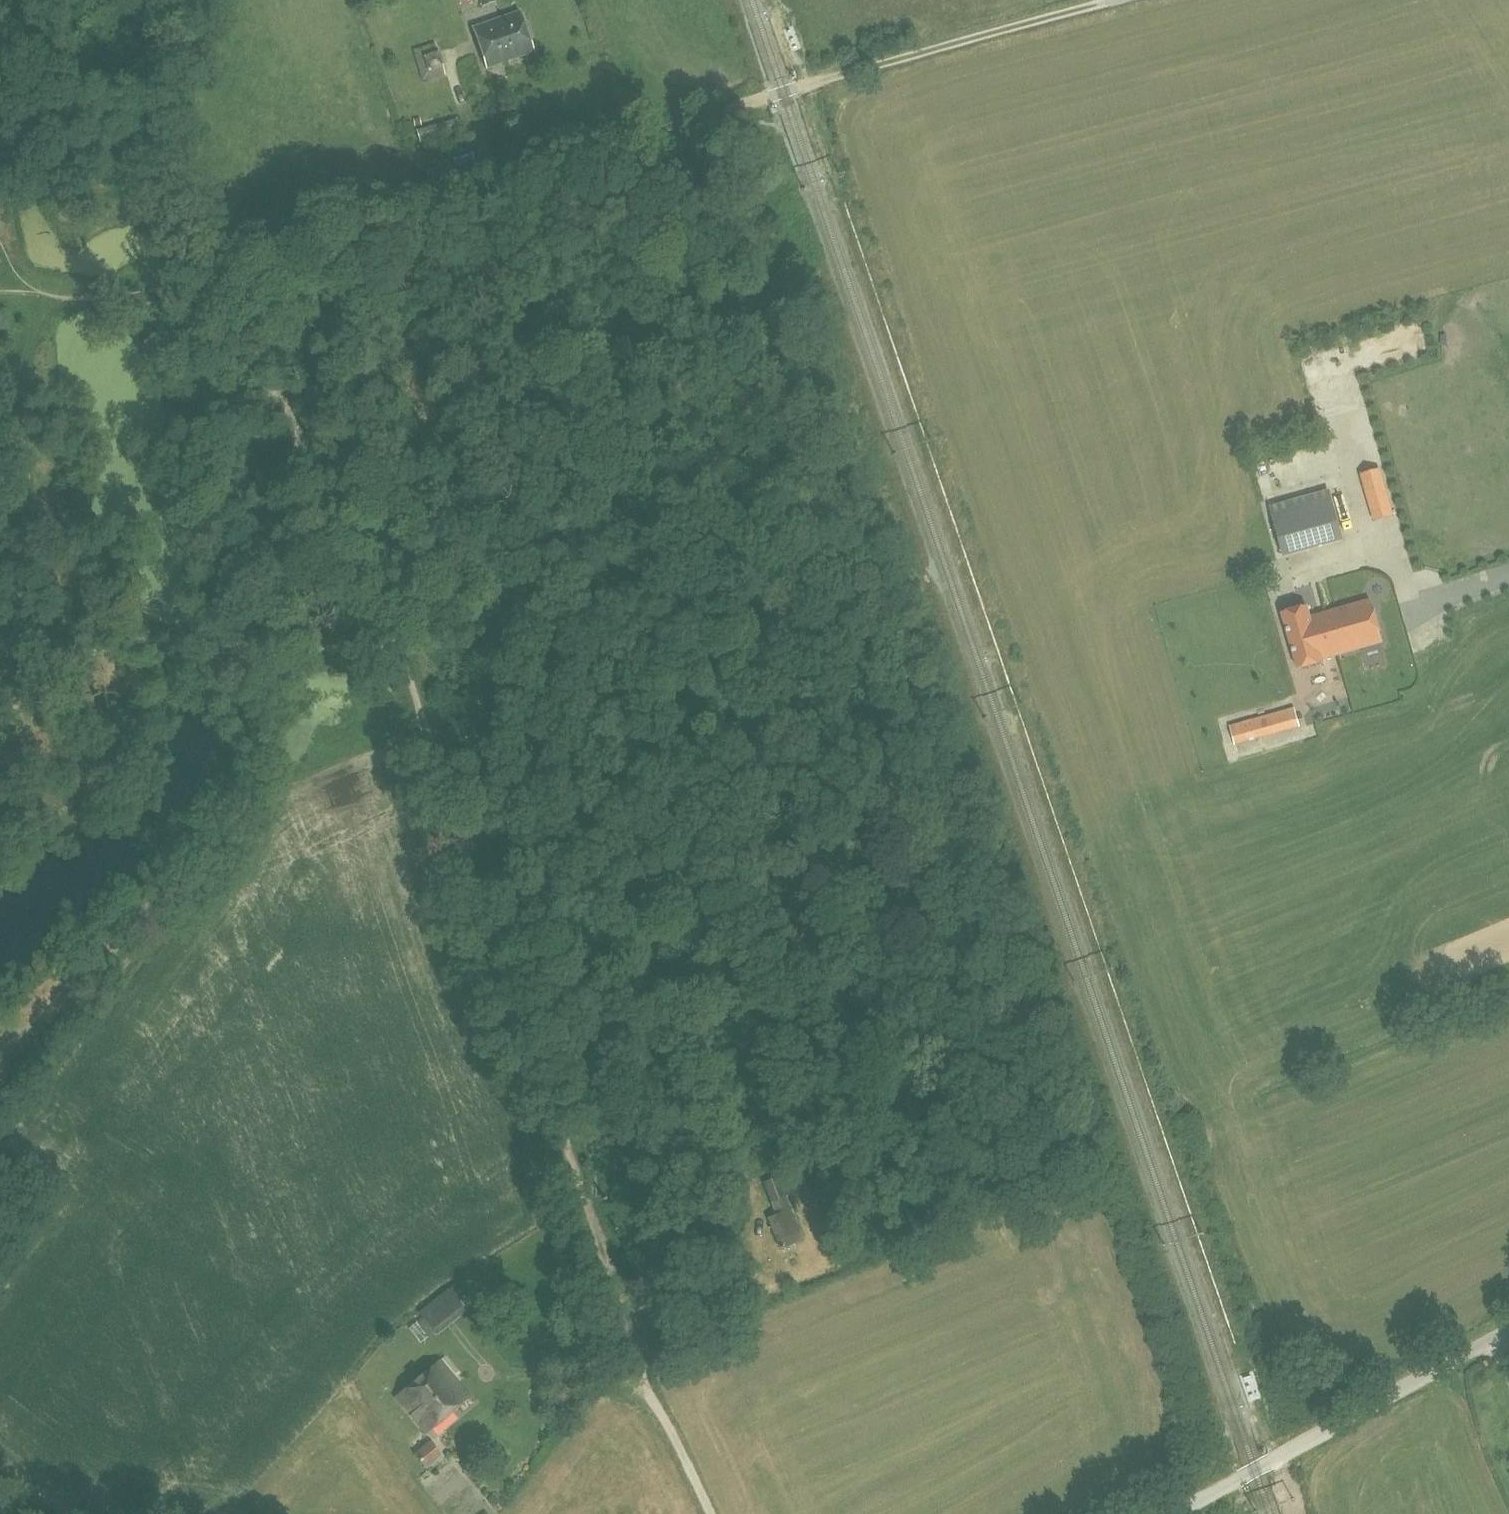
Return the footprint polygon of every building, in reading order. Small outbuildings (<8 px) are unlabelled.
[(481,8),(497,3),(496,0),(479,0),(481,8)] [(535,52),(521,12),(474,28),(488,69),(535,52)] [(445,105),(464,101),(458,72),(439,75),(445,105)] [(413,118),(415,126),(422,124),(419,117),(413,118)] [(516,140),(525,148),(534,139),(525,131),(516,140)] [(1402,354),(1418,350),(1416,340),(1400,343),(1402,354)] [(1501,447),(1499,473),(1496,473),(1494,490),(1508,491),(1508,448),(1501,447)] [(1335,517),(1341,539),(1342,539),(1330,495),(1270,511),(1277,536),(1282,555),(1302,550),(1296,528),(1335,517)] [(1388,512),(1372,517),(1382,551),(1399,546),(1388,512)] [(1383,641),(1372,600),(1311,617),(1307,606),(1283,612),(1299,668),(1323,661),(1322,658),(1383,641)] [(1231,726),(1236,745),(1301,726),(1296,708),(1231,726)] [(780,1249),(805,1239),(787,1196),(786,1196),(781,1185),(767,1191),(772,1202),(770,1202),(775,1214),(767,1217),(780,1249)] [(449,1288),(420,1311),(419,1312),(423,1317),(409,1328),(421,1342),(434,1331),(437,1335),(468,1311),(449,1288)] [(427,1433),(471,1397),(442,1362),(398,1398),(427,1433)] [(432,1444),(418,1456),(426,1466),(441,1454),(432,1444)]
